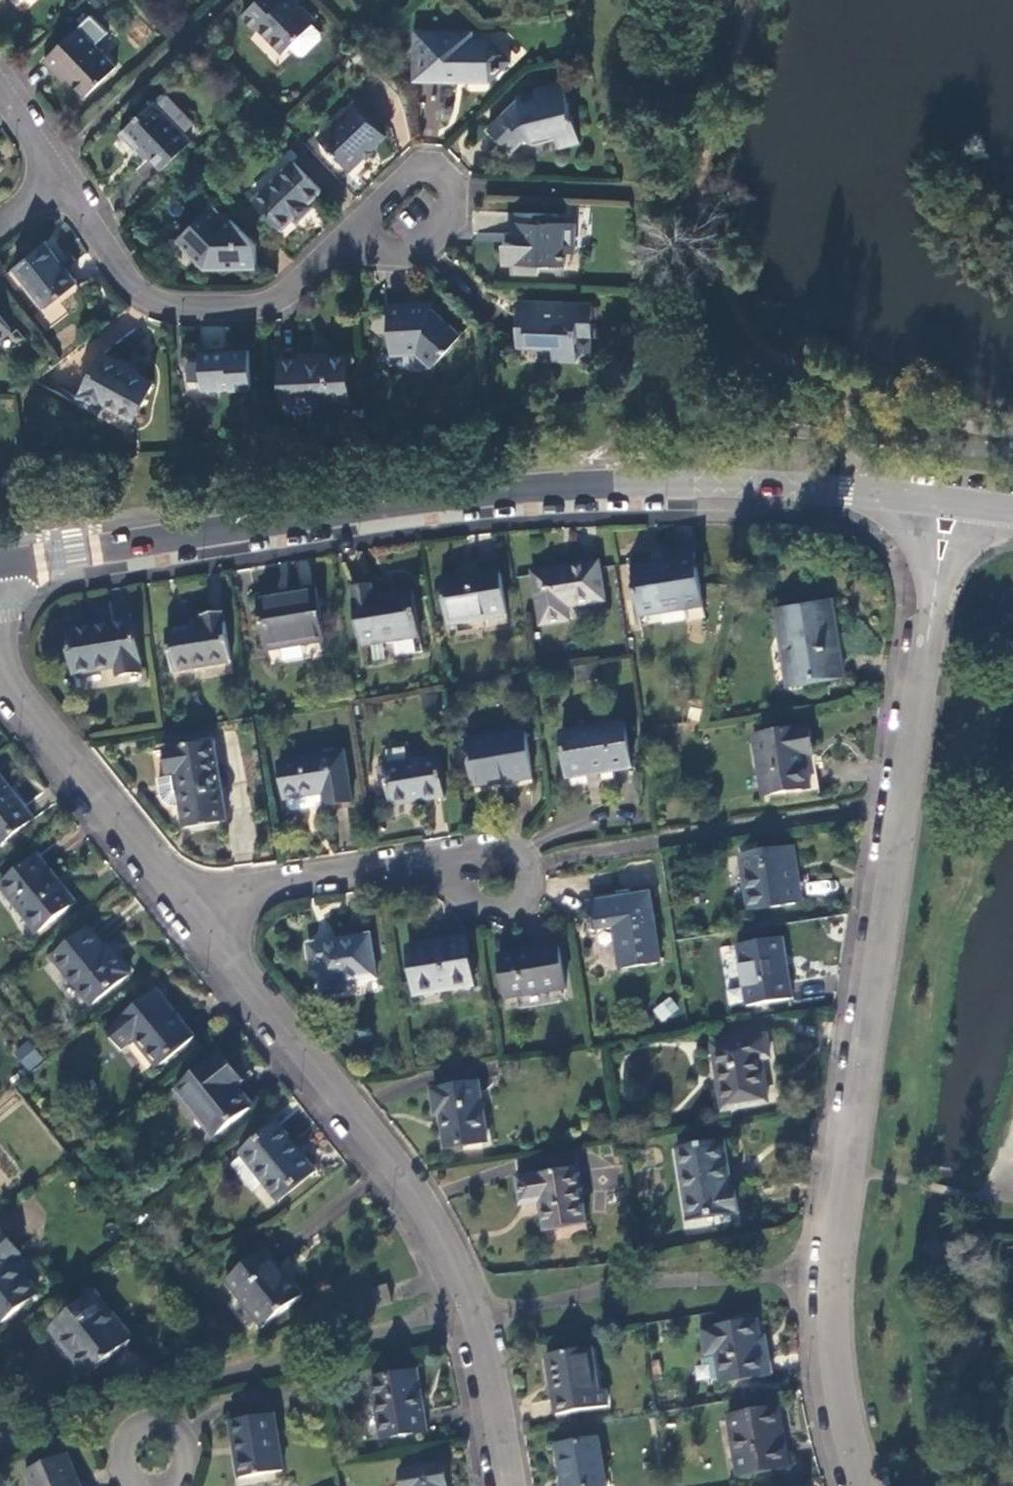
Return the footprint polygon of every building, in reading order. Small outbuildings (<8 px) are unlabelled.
[(243,20),(256,35),(259,33),(282,57),(289,51),(310,29),(315,25),(291,0),(290,0),(287,2),(285,0),(264,0),(243,20)] [(84,25),(42,64),(55,78),(59,74),(84,100),(115,71),(89,44),(96,38),(84,25)] [(318,37),(310,29),(289,51),(296,59),(304,60),(319,45),(318,37)] [(417,37),(415,84),(488,87),(509,66),(491,46),(471,45),(472,38),(417,37)] [(572,121),(563,87),(535,93),(537,101),(525,104),(523,99),(518,101),(518,104),(488,133),(513,157),(527,144),(532,147),(533,145),(556,141),(559,153),(580,148),(574,120),(572,121)] [(167,100),(161,100),(153,107),(183,139),(194,129),(167,100)] [(152,107),(119,139),(135,155),(139,151),(161,175),(191,146),(183,139),(153,107),(152,107)] [(355,109),(319,144),(350,175),(385,140),(355,109)] [(294,168),(254,206),(281,234),(292,224),(296,227),(314,211),(310,206),(320,196),(294,168)] [(199,221),(175,244),(205,273),(254,271),(254,249),(229,224),(223,225),(216,217),(205,227),(199,221)] [(545,219),(514,218),(513,242),(518,242),(518,248),(504,248),(503,268),(511,269),(511,278),(538,279),(539,270),(563,271),(564,258),(573,259),(574,230),(544,229),(545,219)] [(74,287),(45,247),(14,271),(44,311),(74,287)] [(386,314),(388,359),(416,358),(432,372),(460,341),(427,310),(426,312),(386,314)] [(592,312),(541,310),(540,316),(518,316),(517,354),(524,355),(525,351),(552,353),(552,365),(575,366),(576,364),(577,341),(591,341),(592,312)] [(0,321),(0,341),(9,334),(0,321)] [(590,365),(591,341),(577,341),(576,364),(590,365)] [(248,357),(199,359),(200,392),(215,392),(215,396),(250,394),(248,357)] [(282,411),(349,408),(347,361),(328,362),(328,359),(299,360),(299,363),(280,364),(282,411)] [(151,388),(100,360),(77,402),(99,414),(102,408),(132,424),(151,388)] [(702,611),(691,547),(676,550),(677,561),(631,570),(639,621),(660,618),(659,611),(683,607),(685,613),(702,611)] [(597,565),(534,574),(540,625),(568,621),(566,607),(602,602),(597,565)] [(506,617),(500,575),(463,581),(462,576),(441,579),(448,626),(506,617)] [(419,637),(411,591),(373,597),(370,586),(351,589),(360,647),(394,641),(413,638),(419,637)] [(323,641),(315,589),(295,592),(296,599),(279,603),(277,595),(255,598),(264,651),(323,641)] [(295,592),(277,595),(279,603),(296,599),(295,592)] [(840,677),(829,605),(777,613),(782,646),(787,646),(792,681),(809,678),(810,683),(840,677)] [(231,663),(223,614),(201,617),(202,626),(166,633),(172,673),(231,663)] [(133,624),(69,633),(74,675),(114,669),(116,678),(140,674),(133,624)] [(415,654),(413,638),(394,641),(396,657),(415,654)] [(623,725),(560,734),(567,780),(630,769),(623,725)] [(808,728),(753,737),(762,798),(810,788),(805,757),(813,755),(808,728)] [(523,734),(465,742),(472,783),(506,778),(507,783),(531,780),(523,734)] [(205,745),(163,751),(167,780),(157,781),(160,795),(163,802),(168,807),(176,808),(179,807),(182,828),(224,821),(218,786),(212,787),(205,745)] [(342,754),(278,763),(284,800),(287,799),(322,794),(324,806),(350,802),(342,754)] [(436,759),(383,767),(390,807),(443,798),(436,759)] [(32,821),(0,782),(0,846),(32,821)] [(324,806),(322,794),(287,799),(288,808),(294,811),(324,806)] [(792,847),(738,856),(747,913),(794,906),(789,869),(796,868),(792,847)] [(0,886),(0,890),(35,935),(74,905),(37,858),(0,886)] [(659,964),(648,896),(586,905),(591,930),(613,927),(620,970),(659,964)] [(89,931),(53,961),(90,1007),(130,975),(116,958),(112,960),(89,931)] [(375,979),(368,935),(307,945),(311,970),(318,970),(321,993),(344,991),(344,984),(375,979)] [(433,946),(407,950),(413,995),(472,986),(466,939),(432,943),(433,946)] [(782,941),(737,949),(746,1006),(790,999),(784,960),(785,960),(782,941)] [(558,948),(498,957),(505,998),(564,989),(558,948)] [(157,991),(104,1032),(120,1053),(134,1042),(155,1069),(194,1038),(157,991)] [(671,996),(651,1007),(661,1023),(680,1011),(671,996)] [(27,1039),(12,1051),(27,1070),(43,1058),(27,1039)] [(766,1039),(713,1048),(722,1112),(769,1105),(762,1060),(769,1059),(766,1039)] [(221,1056),(176,1092),(212,1137),(248,1109),(226,1081),(235,1073),(221,1056)] [(483,1143),(477,1085),(431,1090),(434,1115),(439,1115),(444,1149),(483,1143)] [(277,1126),(242,1154),(243,1156),(265,1184),(278,1201),(314,1172),(277,1126)] [(724,1144),(676,1152),(686,1223),(740,1214),(736,1191),(732,1192),(724,1144)] [(257,1190),(265,1184),(243,1156),(234,1163),(234,1170),(249,1188),(257,1190)] [(584,1223),(576,1171),(515,1180),(518,1203),(538,1201),(542,1230),(584,1223)] [(0,1233),(0,1326),(38,1295),(12,1261),(19,1256),(1,1233),(0,1233)] [(265,1250),(225,1280),(261,1327),(302,1297),(265,1250)] [(390,1305),(385,1287),(371,1291),(376,1309),(390,1305)] [(96,1294),(56,1326),(81,1359),(76,1362),(87,1376),(132,1341),(96,1294)] [(757,1317),(700,1325),(704,1350),(714,1349),(719,1378),(766,1371),(757,1317)] [(543,1350),(552,1408),(605,1401),(602,1384),(593,1385),(586,1343),(543,1350)] [(423,1426),(412,1366),(365,1374),(375,1433),(423,1426)] [(777,1404),(726,1412),(735,1471),(787,1463),(777,1404)] [(276,1467),(267,1409),(222,1417),(231,1473),(276,1467)] [(599,1430),(553,1437),(560,1485),(568,1485),(607,1480),(599,1430)] [(64,1454),(22,1471),(28,1485),(77,1485),(64,1454)] [(439,1458),(397,1464),(400,1485),(443,1485),(439,1458)]
